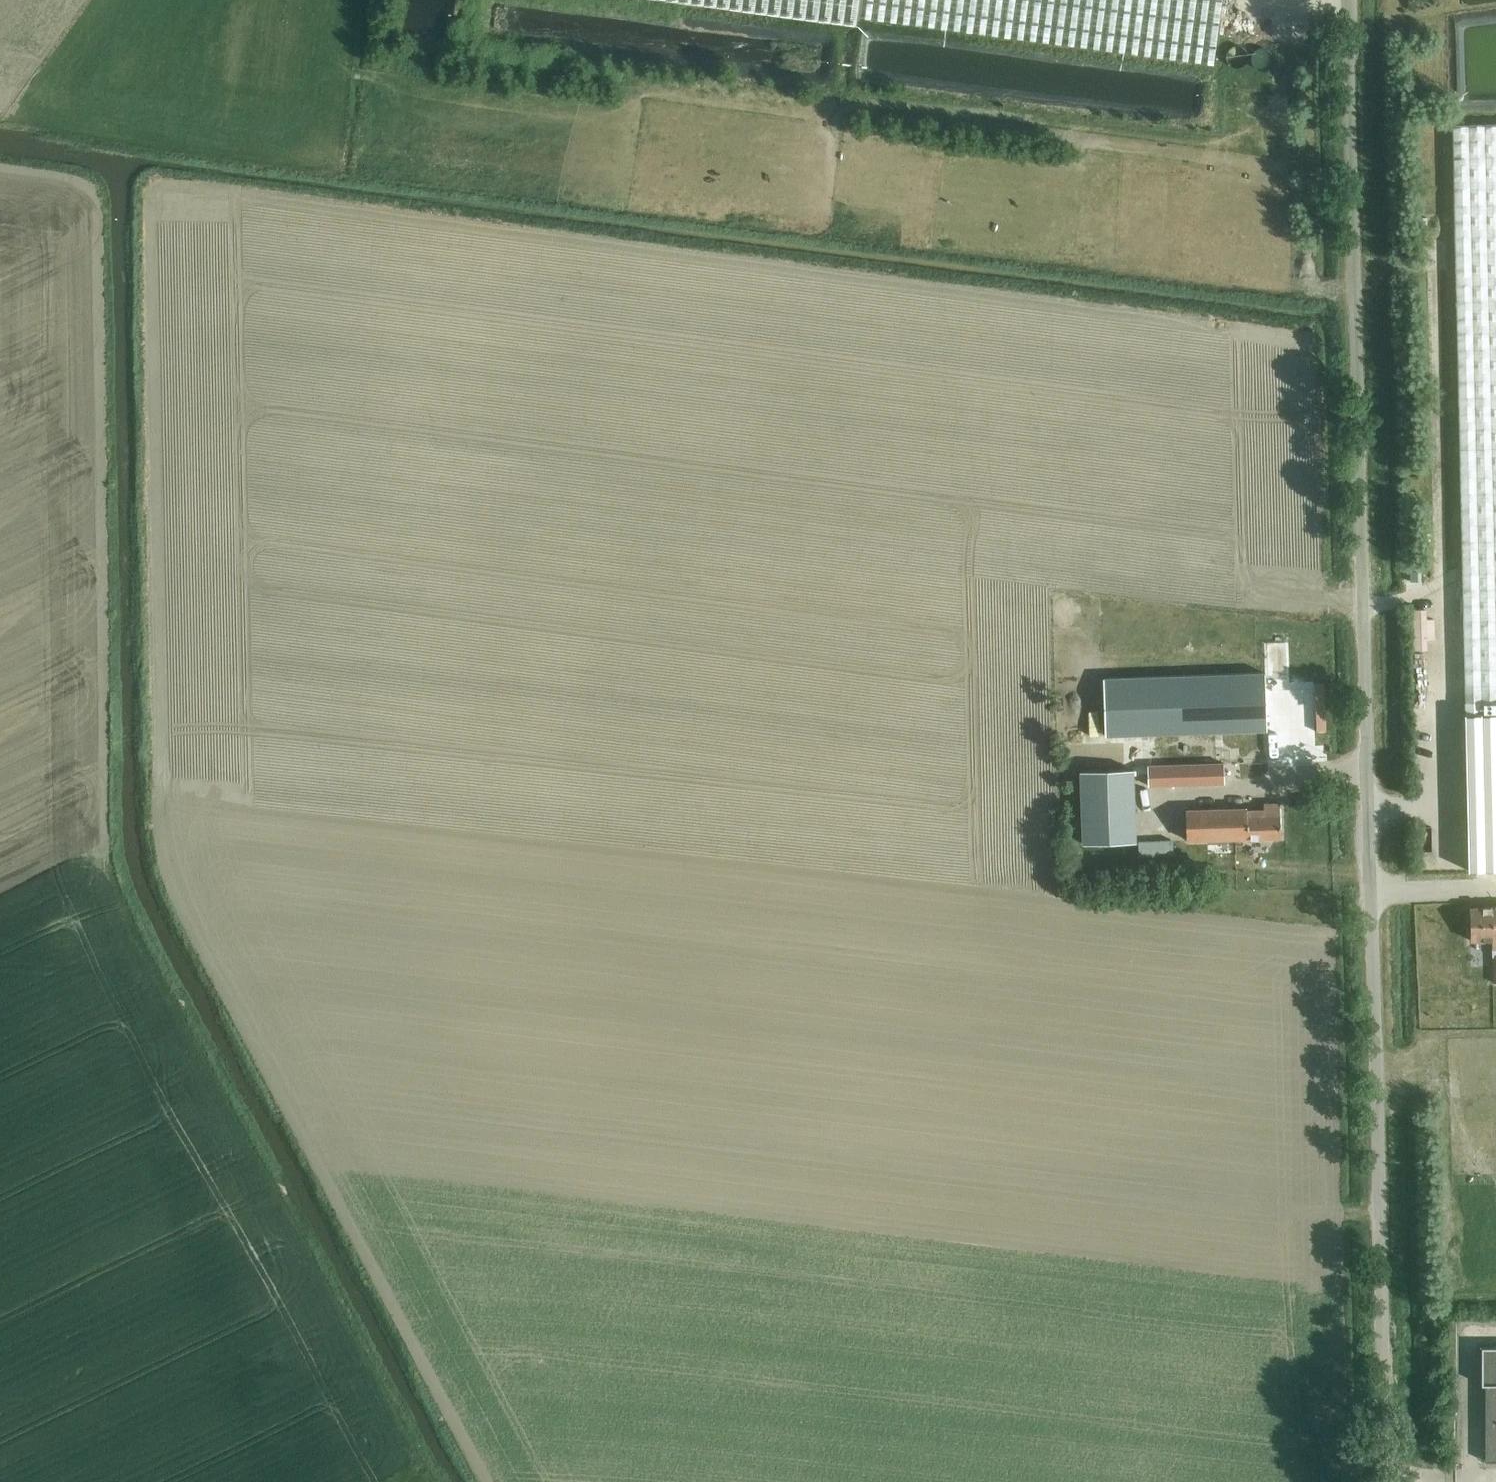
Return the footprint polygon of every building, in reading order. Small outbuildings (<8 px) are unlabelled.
[(856,25),(857,17),(1214,64),(1222,0),(672,0),(856,25)] [(1251,57),(1252,52),(1252,47),(1249,43),(1245,40),(1240,39),(1235,39),(1231,42),(1227,46),(1226,51),(1227,56),(1229,61),(1233,64),(1238,65),(1243,64),(1248,62),(1251,57)] [(1453,125),(1453,143),(1456,282),(1456,283),(1460,447),(1458,447),(1464,699),(1464,716),(1495,716),(1495,124),(1453,125)] [(1103,678),(1105,735),(1267,730),(1265,672),(1103,678)] [(1464,716),(1465,762),(1468,870),(1495,869),(1495,716),(1464,716)] [(1148,765),(1148,785),(1224,783),(1224,763),(1148,765)] [(1080,770),(1082,843),(1136,841),(1133,768),(1080,770)] [(1184,841),(1281,837),(1279,804),(1262,805),(1262,811),(1245,811),(1244,807),(1183,810),(1184,841)] [(1151,818),(1152,840),(1165,840),(1164,817),(1151,818)] [(1470,907),(1470,944),(1491,944),(1492,984),(1495,984),(1495,906),(1470,907)] [(1482,1347),(1483,1385),(1485,1385),(1486,1461),(1495,1461),(1495,1347),(1482,1347)]
